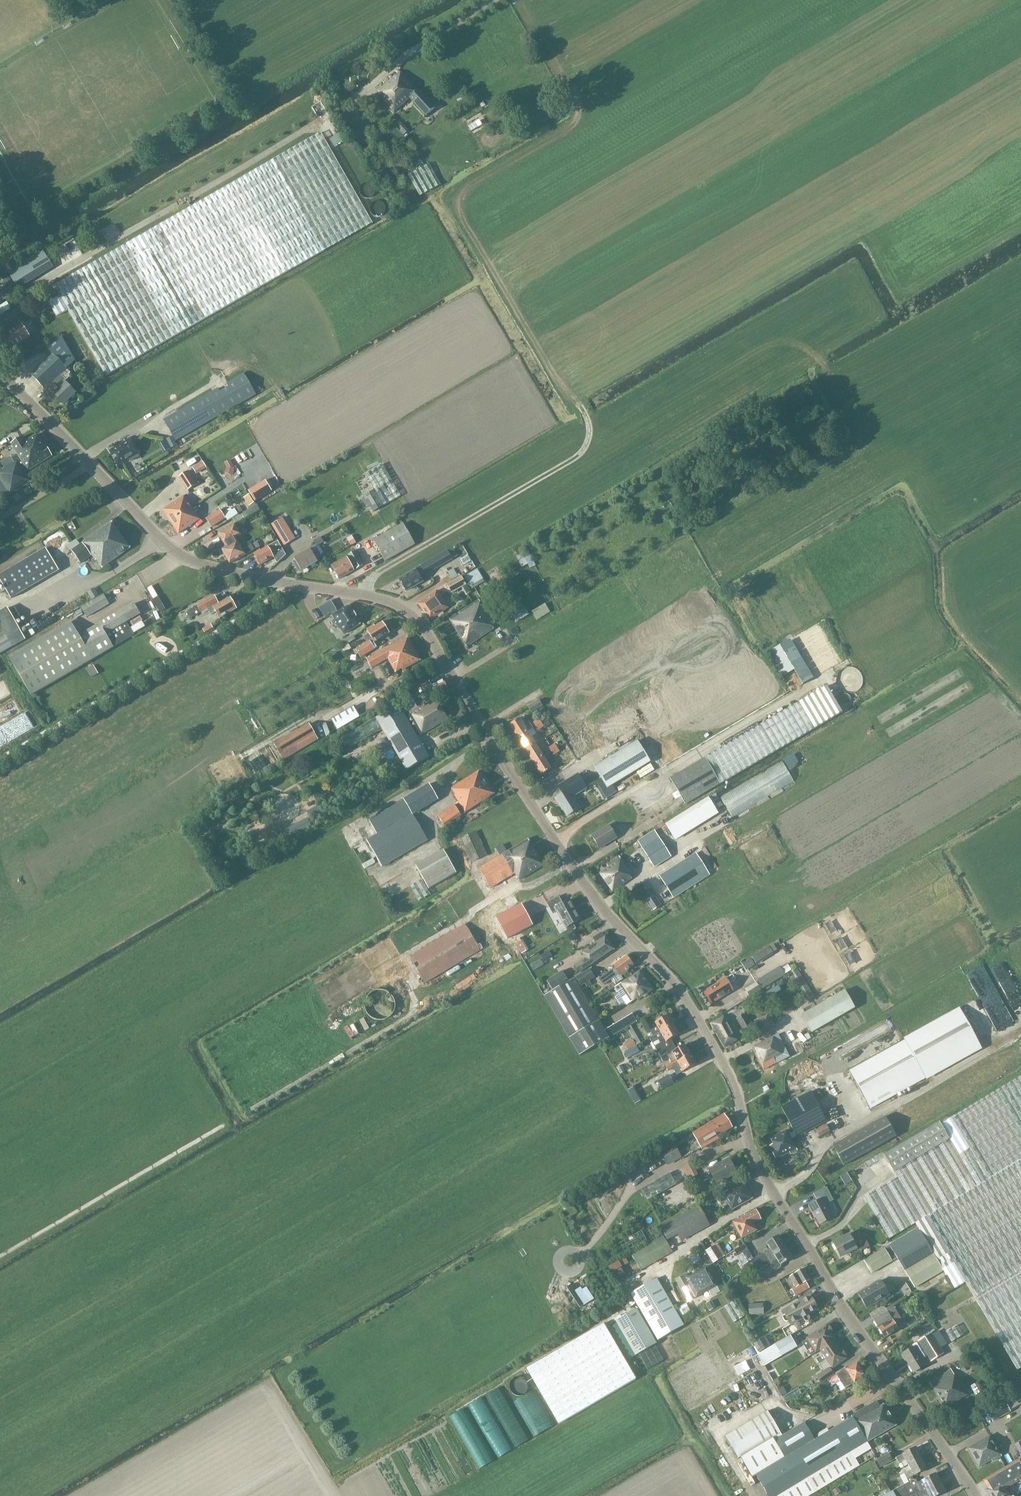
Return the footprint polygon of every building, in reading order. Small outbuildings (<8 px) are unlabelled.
[(399,71),(392,77),(377,91),(382,98),(382,99),(394,112),(410,98),(426,116),(436,107),(434,104),(433,105),(419,89),(417,91),(400,73),(399,71)] [(60,296),(49,302),(57,317),(68,310),(105,376),(295,268),(372,225),(321,134),(244,177),(54,286),(60,296)] [(419,196),(440,185),(429,164),(408,176),(419,196)] [(7,272),(18,289),(53,267),(43,250),(7,272)] [(0,339),(8,351),(30,336),(21,324),(21,325),(16,318),(4,327),(8,333),(0,338),(0,339)] [(75,360),(62,337),(47,348),(52,354),(31,374),(45,390),(52,383),(59,389),(53,394),(63,405),(76,393),(65,381),(72,374),(67,368),(75,360)] [(163,419),(175,441),(256,395),(244,373),(226,383),(227,385),(219,390),(218,388),(163,419)] [(160,451),(171,445),(167,434),(155,440),(160,451)] [(14,463),(43,445),(36,435),(24,443),(21,438),(11,444),(17,455),(11,459),(14,463)] [(140,454),(138,451),(131,438),(128,440),(127,438),(124,440),(125,441),(109,451),(118,467),(119,466),(120,465),(129,460),(130,462),(139,456),(138,455),(140,454)] [(14,463),(0,472),(0,499),(1,501),(9,496),(30,483),(23,470),(26,468),(28,471),(52,456),(45,446),(44,447),(43,445),(14,463)] [(184,466),(192,461),(190,456),(181,461),(184,466)] [(223,458),(218,460),(223,472),(228,470),(223,458)] [(192,468),(197,474),(206,468),(202,461),(192,468)] [(374,490),(363,496),(373,512),(384,505),(401,496),(382,464),(365,474),(374,490)] [(187,491),(196,485),(187,472),(179,477),(187,491)] [(266,481),(248,492),(254,502),(272,492),(266,481)] [(242,493),(237,496),(243,504),(247,502),(242,493)] [(171,521),(192,507),(185,496),(163,510),(171,521)] [(234,524),(235,524),(260,510),(257,505),(231,519),(234,524)] [(192,507),(171,521),(178,533),(199,519),(195,512),(199,510),(197,507),(193,509),(192,507)] [(206,518),(212,528),(226,519),(219,509),(206,518)] [(284,545),(295,539),(282,518),(271,524),(284,545)] [(83,543),(71,551),(81,563),(92,555),(101,567),(129,548),(129,549),(131,548),(112,521),(110,522),(110,523),(82,542),(83,543)] [(385,562),(415,545),(403,523),(373,540),(385,562)] [(225,547),(238,540),(237,537),(241,535),(235,524),(234,524),(217,534),(225,547)] [(341,537),(346,545),(351,542),(346,534),(341,537)] [(254,550),(251,545),(251,543),(242,548),(238,540),(225,547),(221,549),(229,564),(246,555),(246,554),(254,550)] [(286,555),(277,541),(254,554),(260,566),(274,558),(277,563),(286,555)] [(251,545),(254,550),(260,547),(257,542),(251,545)] [(316,558),(321,555),(316,546),(310,550),(310,549),(293,558),(295,561),(292,562),(298,572),(300,570),(301,572),(318,562),(316,558)] [(0,574),(0,580),(1,582),(11,599),(39,582),(38,582),(58,570),(45,548),(28,558),(25,559),(0,574)] [(447,550),(434,558),(439,567),(449,561),(452,559),(447,550)] [(332,567),(330,568),(333,573),(335,572),(339,580),(354,571),(352,566),(354,565),(356,569),(364,565),(356,551),(347,555),(348,557),(347,558),(346,557),(331,566),(332,567)] [(426,573),(422,567),(400,579),(406,591),(423,581),(420,577),(426,573)] [(465,576),(470,586),(483,579),(477,569),(465,576)] [(452,581),(446,584),(451,593),(460,588),(461,588),(463,587),(466,585),(461,576),(459,577),(452,581)] [(85,597),(93,594),(89,586),(82,590),(85,597)] [(437,591),(418,604),(430,621),(437,616),(443,612),(449,608),(437,591)] [(86,618),(110,604),(103,594),(80,608),(86,618)] [(193,608),(187,612),(191,618),(196,615),(201,612),(201,613),(202,612),(203,615),(209,611),(211,615),(216,612),(219,619),(237,609),(230,597),(219,604),(215,596),(197,606),(193,608)] [(151,597),(147,599),(152,609),(157,606),(151,597)] [(331,600),(319,608),(324,617),(331,613),(332,615),(344,634),(359,625),(360,624),(355,617),(356,617),(356,616),(355,616),(354,613),(353,612),(353,613),(349,606),(348,605),(348,606),(337,612),(336,610),(331,600)] [(492,620),(479,600),(448,618),(466,646),(493,628),(490,622),(492,620)] [(545,603),(531,612),(537,620),(550,612),(545,603)] [(72,624),(10,660),(32,696),(134,635),(127,622),(141,614),(134,604),(79,636),(72,624)] [(0,613),(0,648),(23,635),(7,609),(0,613)] [(367,643),(356,650),(361,657),(374,649),(371,644),(390,633),(382,621),(375,626),(374,625),(367,629),(368,631),(367,631),(369,633),(363,636),(367,643)] [(197,627),(199,631),(208,627),(206,623),(197,627)] [(407,636),(366,658),(371,667),(388,659),(395,672),(402,668),(403,670),(420,660),(407,636)] [(163,642),(168,650),(174,646),(169,638),(163,642)] [(782,640),(766,646),(776,668),(791,661),(782,640)] [(87,669),(92,678),(98,674),(93,665),(87,669)] [(421,685),(415,688),(419,696),(432,689),(436,696),(448,689),(443,679),(431,684),(429,681),(421,685)] [(686,805),(776,751),(842,712),(827,686),(670,778),(686,805)] [(399,705),(375,719),(382,730),(405,769),(406,771),(429,757),(417,737),(422,734),(448,719),(436,699),(424,706),(423,704),(417,707),(408,689),(400,694),(404,702),(410,711),(404,714),(399,705)] [(531,713),(542,706),(539,700),(527,707),(531,713)] [(337,730),(367,712),(361,702),(332,719),(337,730)] [(31,731),(22,713),(0,723),(0,746),(31,731)] [(517,737),(532,727),(529,722),(527,723),(522,717),(519,719),(509,725),(517,737)] [(274,744),(283,760),(318,739),(309,723),(274,744)] [(525,750),(535,743),(531,737),(536,733),(532,727),(517,737),(525,750)] [(607,788),(651,761),(638,740),(594,767),(607,788)] [(532,762),(546,754),(543,750),(540,751),(535,743),(525,750),(532,762)] [(546,754),(532,762),(540,775),(551,768),(547,762),(549,761),(546,754)] [(778,762),(716,792),(726,812),(787,782),(778,762)] [(465,813),(494,794),(489,786),(491,785),(486,778),(485,779),(479,770),(470,776),(451,789),(455,795),(454,796),(458,803),(454,805),(443,812),(438,815),(444,826),(461,815),(465,813)] [(560,786),(564,793),(555,798),(560,806),(561,805),(567,816),(580,808),(572,796),(586,787),(578,774),(558,787),(560,786)] [(413,815),(438,800),(429,784),(404,799),(368,820),(376,834),(366,840),(381,867),(427,840),(413,815)] [(653,816),(674,807),(669,795),(647,804),(653,816)] [(667,838),(713,812),(703,795),(654,823),(658,830),(662,828),(667,838)] [(608,825),(591,835),(599,848),(616,838),(608,825)] [(654,868),(671,857),(655,830),(638,841),(654,868)] [(477,831),(459,839),(470,863),(487,855),(477,831)] [(503,844),(496,848),(495,849),(500,856),(479,868),(491,888),(514,874),(519,880),(543,865),(528,839),(507,852),(503,844)] [(415,865),(429,889),(457,873),(444,850),(415,865)] [(659,877),(673,899),(710,875),(696,853),(659,877)] [(612,892),(632,878),(628,872),(630,871),(621,859),(619,856),(607,865),(608,867),(599,874),(612,892)] [(356,862),(359,869),(371,863),(368,857),(356,862)] [(559,896),(547,903),(552,911),(555,910),(565,927),(580,919),(570,900),(563,904),(559,896)] [(521,903),(495,917),(507,939),(533,925),(521,903)] [(465,924),(410,957),(425,983),(481,950),(465,924)] [(590,966),(614,949),(605,935),(604,936),(602,932),(593,938),(595,942),(581,952),(585,958),(575,966),(579,973),(581,971),(590,966)] [(522,939),(516,943),(522,954),(529,950),(522,939)] [(752,957),(756,963),(773,952),(769,946),(752,957)] [(614,968),(598,979),(603,985),(612,979),(615,984),(622,979),(621,978),(628,973),(627,971),(633,966),(626,956),(612,965),(614,968)] [(737,962),(740,968),(748,963),(745,957),(737,962)] [(524,963),(527,969),(538,964),(535,958),(524,963)] [(759,982),(757,983),(760,989),(762,988),(763,988),(785,975),(781,968),(759,982)] [(589,969),(575,977),(581,986),(585,983),(587,987),(591,985),(589,981),(594,977),(589,969)] [(552,978),(547,981),(552,989),(557,986),(568,980),(562,971),(552,978)] [(640,971),(621,984),(615,988),(618,992),(626,1004),(632,1001),(633,1003),(653,990),(640,971)] [(609,1038),(631,1026),(637,1022),(632,1014),(605,1030),(599,1020),(574,978),(544,996),(579,1056),(609,1038)] [(726,996),(733,991),(726,978),(718,983),(703,992),(711,1005),(726,996)] [(761,990),(760,989),(757,983),(746,989),(750,997),(761,990)] [(396,1007),(397,1003),(396,1000),(396,997),(393,993),(391,991),(387,988),(384,986),(379,985),(373,986),(370,988),(366,991),(364,993),(362,996),(361,999),(361,1003),(361,1007),(362,1010),(364,1013),(366,1016),(369,1018),(372,1020),(375,1021),(379,1021),(381,1021),(384,1020),(387,1019),(391,1016),(394,1013),(395,1011),(396,1007)] [(802,1014),(810,1028),(812,1032),(855,1008),(845,990),(802,1014)] [(1003,997),(1016,1022),(1020,1019),(1020,1001),(1015,990),(1003,997)] [(788,1008),(779,1013),(781,1017),(790,1013),(788,1008)] [(905,1040),(849,1071),(870,1109),(895,1095),(894,1094),(925,1077),(926,1078),(981,1048),(960,1009),(905,1039),(905,1040)] [(762,1012),(749,1018),(755,1032),(768,1026),(762,1012)] [(752,1025),(745,1013),(736,1019),(743,1030),(752,1025)] [(650,1031),(649,1031),(653,1037),(661,1032),(674,1025),(668,1015),(655,1023),(657,1027),(650,1031)] [(725,1016),(711,1024),(724,1048),(738,1040),(729,1023),(727,1019),(725,1016)] [(653,1037),(649,1039),(652,1043),(654,1048),(658,1054),(674,1044),(672,1039),(680,1035),(674,1025),(661,1032),(653,1037)] [(764,1070),(789,1056),(778,1034),(752,1048),(764,1070)] [(622,1048),(630,1045),(627,1038),(619,1041),(622,1048)] [(667,1069),(691,1055),(685,1045),(677,1050),(674,1044),(658,1054),(663,1062),(669,1059),(671,1063),(665,1066),(667,1069)] [(691,1055),(667,1069),(668,1071),(672,1069),(676,1075),(683,1072),(697,1064),(691,1055)] [(669,1075),(658,1081),(663,1089),(674,1082),(669,1075)] [(919,1227),(943,1272),(944,1271),(954,1289),(965,1283),(1017,1371),(1020,1369),(1020,1076),(940,1124),(950,1140),(894,1173),(897,1178),(864,1198),(889,1239),(917,1223),(919,1227)] [(646,1082),(647,1090),(655,1089),(653,1080),(646,1082)] [(811,1091),(781,1107),(794,1131),(797,1136),(797,1137),(827,1121),(811,1091)] [(841,1103),(847,1115),(858,1110),(852,1098),(841,1103)] [(718,1137),(733,1128),(725,1114),(692,1132),(702,1149),(719,1139),(718,1137)] [(885,1117),(833,1146),(839,1157),(843,1165),(858,1157),(896,1136),(885,1117)] [(950,1140),(940,1124),(939,1122),(884,1155),(894,1173),(950,1140)] [(826,1124),(815,1130),(819,1137),(830,1131),(826,1124)] [(773,1144),(770,1146),(772,1151),(771,1151),(774,1157),(776,1159),(780,1157),(789,1152),(790,1154),(797,1150),(791,1139),(789,1134),(787,1130),(770,1139),(773,1144)] [(671,1148),(657,1155),(661,1164),(675,1156),(671,1148)] [(874,1154),(860,1162),(863,1166),(876,1158),(874,1154)] [(729,1159),(708,1170),(716,1184),(737,1173),(729,1159)] [(689,1166),(683,1170),(689,1180),(695,1176),(698,1175),(692,1164),(689,1166)] [(671,1170),(635,1187),(641,1199),(677,1182),(671,1170)] [(743,1183),(718,1197),(721,1203),(727,1200),(732,1210),(751,1199),(752,1199),(743,1183)] [(824,1198),(809,1206),(814,1214),(815,1213),(820,1224),(833,1217),(825,1203),(830,1200),(828,1196),(824,1198)] [(710,1225),(706,1219),(699,1206),(660,1227),(667,1241),(678,1235),(681,1242),(710,1225)] [(756,1210),(733,1222),(742,1238),(757,1230),(753,1223),(761,1219),(756,1210)] [(945,1276),(943,1272),(919,1227),(889,1245),(884,1248),(863,1260),(872,1274),(892,1261),(897,1258),(915,1288),(919,1286),(921,1290),(945,1276)] [(850,1234),(832,1244),(840,1258),(850,1253),(852,1257),(862,1251),(870,1247),(864,1235),(853,1241),(850,1234)] [(663,1235),(631,1254),(641,1271),(673,1252),(663,1235)] [(749,1269),(786,1246),(779,1235),(766,1243),(770,1248),(745,1264),(749,1269)] [(754,1247),(761,1245),(758,1236),(752,1238),(754,1247)] [(745,1244),(734,1251),(738,1257),(748,1250),(749,1250),(745,1244)] [(786,1246),(749,1269),(752,1274),(770,1263),(774,1269),(777,1269),(780,1267),(781,1264),(792,1257),(786,1246)] [(706,1251),(714,1263),(725,1256),(722,1251),(717,1254),(713,1247),(706,1251)] [(685,1263),(691,1261),(688,1252),(682,1254),(685,1263)] [(696,1298),(718,1286),(707,1266),(687,1277),(686,1274),(676,1279),(681,1289),(682,1289),(689,1302),(696,1298)] [(810,1280),(803,1268),(795,1273),(795,1274),(790,1278),(795,1288),(790,1291),(794,1297),(805,1291),(802,1285),(810,1280)] [(630,1294),(639,1309),(657,1341),(684,1325),(657,1278),(630,1294)] [(881,1281),(858,1294),(867,1308),(889,1295),(881,1281)] [(791,1325),(800,1319),(803,1318),(804,1319),(805,1320),(806,1320),(807,1321),(808,1320),(809,1320),(809,1319),(810,1318),(809,1317),(808,1315),(818,1310),(810,1296),(783,1311),(785,1315),(783,1316),(782,1318),(785,1322),(787,1322),(789,1321),(791,1325)] [(748,1304),(749,1315),(764,1314),(763,1303),(748,1304)] [(884,1305),(870,1314),(884,1337),(898,1329),(895,1324),(902,1320),(892,1305),(886,1308),(884,1305)] [(615,1321),(635,1356),(653,1346),(656,1343),(636,1308),(615,1321)] [(945,1329),(949,1337),(960,1331),(956,1323),(945,1329)] [(559,1426),(635,1381),(602,1325),(526,1370),(559,1426)] [(827,1325),(801,1342),(806,1350),(811,1346),(815,1352),(816,1352),(819,1349),(833,1340),(836,1338),(832,1332),(833,1332),(829,1326),(828,1327),(827,1325)] [(952,1349),(946,1338),(939,1328),(935,1331),(918,1341),(930,1361),(952,1349)] [(791,1336),(758,1355),(765,1366),(782,1356),(797,1347),(791,1336)] [(841,1351),(833,1340),(819,1349),(823,1354),(816,1359),(819,1364),(826,1359),(832,1368),(846,1358),(845,1356),(846,1356),(842,1351),(841,1351)] [(901,1354),(908,1366),(910,1366),(913,1371),(927,1364),(916,1346),(901,1354)] [(740,1359),(727,1365),(732,1375),(745,1368),(740,1359)] [(844,1367),(833,1375),(826,1379),(831,1387),(840,1381),(845,1388),(866,1375),(858,1363),(846,1370),(844,1367)] [(826,1379),(833,1375),(829,1368),(816,1376),(821,1383),(826,1379)] [(944,1409),(967,1395),(951,1369),(929,1382),(944,1409)] [(518,1391),(517,1377),(506,1378),(507,1392),(518,1391)] [(781,1401),(797,1393),(793,1386),(777,1394),(781,1401)] [(511,1397),(530,1434),(548,1425),(541,1412),(535,1415),(528,1402),(533,1399),(528,1388),(511,1397)] [(787,1407),(805,1398),(803,1393),(784,1402),(787,1407)] [(1003,1399),(985,1409),(993,1422),(1011,1411),(1003,1399)] [(752,1477),(756,1475),(768,1495),(809,1495),(875,1456),(867,1442),(896,1426),(883,1404),(880,1406),(876,1401),(851,1415),(852,1417),(814,1439),(804,1423),(782,1435),(767,1411),(724,1437),(737,1459),(741,1457),(752,1477)] [(704,1423),(708,1420),(703,1412),(699,1415),(704,1423)] [(979,1467),(992,1460),(992,1462),(1002,1456),(990,1435),(967,1448),(979,1467)] [(1016,1454),(1020,1452),(1020,1440),(1012,1444),(1016,1454)] [(907,1465),(921,1458),(915,1448),(895,1457),(898,1463),(905,1460),(907,1465)] [(889,1453),(876,1460),(880,1467),(893,1461),(889,1453)] [(921,1458),(907,1465),(910,1471),(900,1476),(904,1484),(913,1479),(912,1477),(927,1469),(921,1458)] [(982,1480),(987,1488),(986,1490),(990,1495),(1010,1495),(1011,1495),(1006,1488),(1015,1483),(1020,1480),(1020,1458),(1011,1463),(982,1480)] [(885,1495),(938,1495),(945,1492),(935,1473),(920,1481),(921,1481),(917,1483),(915,1480),(885,1495)]
